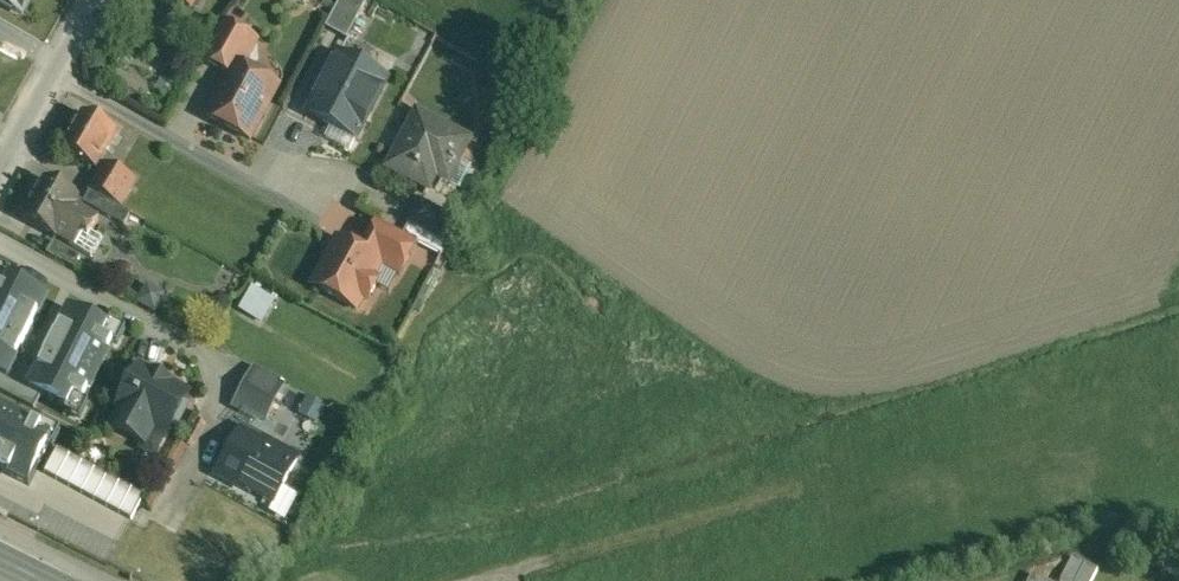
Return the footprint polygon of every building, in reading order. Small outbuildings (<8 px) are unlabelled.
[(23,14),(31,0),(0,0),(0,1),(23,14)] [(326,28),(347,39),(367,0),(341,0),(326,28)] [(225,22),(204,59),(220,69),(241,32),(225,22)] [(386,80),(340,56),(309,115),(356,139),(386,80)] [(279,85),(234,63),(206,117),(251,140),(279,85)] [(117,132),(84,113),(62,150),(95,169),(117,132)] [(416,113),(388,166),(429,188),(445,157),(459,164),(471,141),(416,113)] [(136,179),(104,162),(89,189),(90,190),(120,206),(136,179)] [(79,198),(45,179),(22,218),(69,244),(76,232),(88,238),(99,218),(76,205),(79,198)] [(120,206),(90,190),(83,203),(124,225),(131,212),(120,206)] [(421,202),(411,222),(440,236),(450,217),(421,202)] [(416,242),(379,221),(362,252),(382,263),(381,265),(398,274),(416,242)] [(80,256),(54,241),(47,253),(74,268),(80,256)] [(362,252),(344,242),(336,255),(328,258),(313,285),(356,308),(363,296),(365,297),(371,295),(377,285),(375,279),(373,278),(381,265),(382,263),(362,252)] [(9,279),(3,290),(0,288),(0,375),(7,379),(48,298),(9,279)] [(233,309),(258,322),(271,298),(246,285),(233,309)] [(109,329),(73,311),(70,309),(29,390),(68,410),(74,398),(84,404),(114,345),(103,340),(109,329)] [(283,386),(254,370),(235,404),(265,420),(283,386)] [(151,379),(139,373),(128,394),(124,395),(120,402),(121,406),(120,408),(122,409),(114,426),(144,442),(141,448),(154,455),(187,394),(169,384),(170,382),(168,381),(164,389),(152,383),(151,379)] [(0,408),(0,470),(29,484),(49,445),(38,440),(43,429),(0,408)] [(301,455),(244,426),(219,477),(276,505),(301,455)] [(145,494),(58,447),(44,472),(77,490),(132,519),(145,494)] [(1097,569),(1068,555),(1056,580),(1057,580),(1091,580),(1097,569)]
